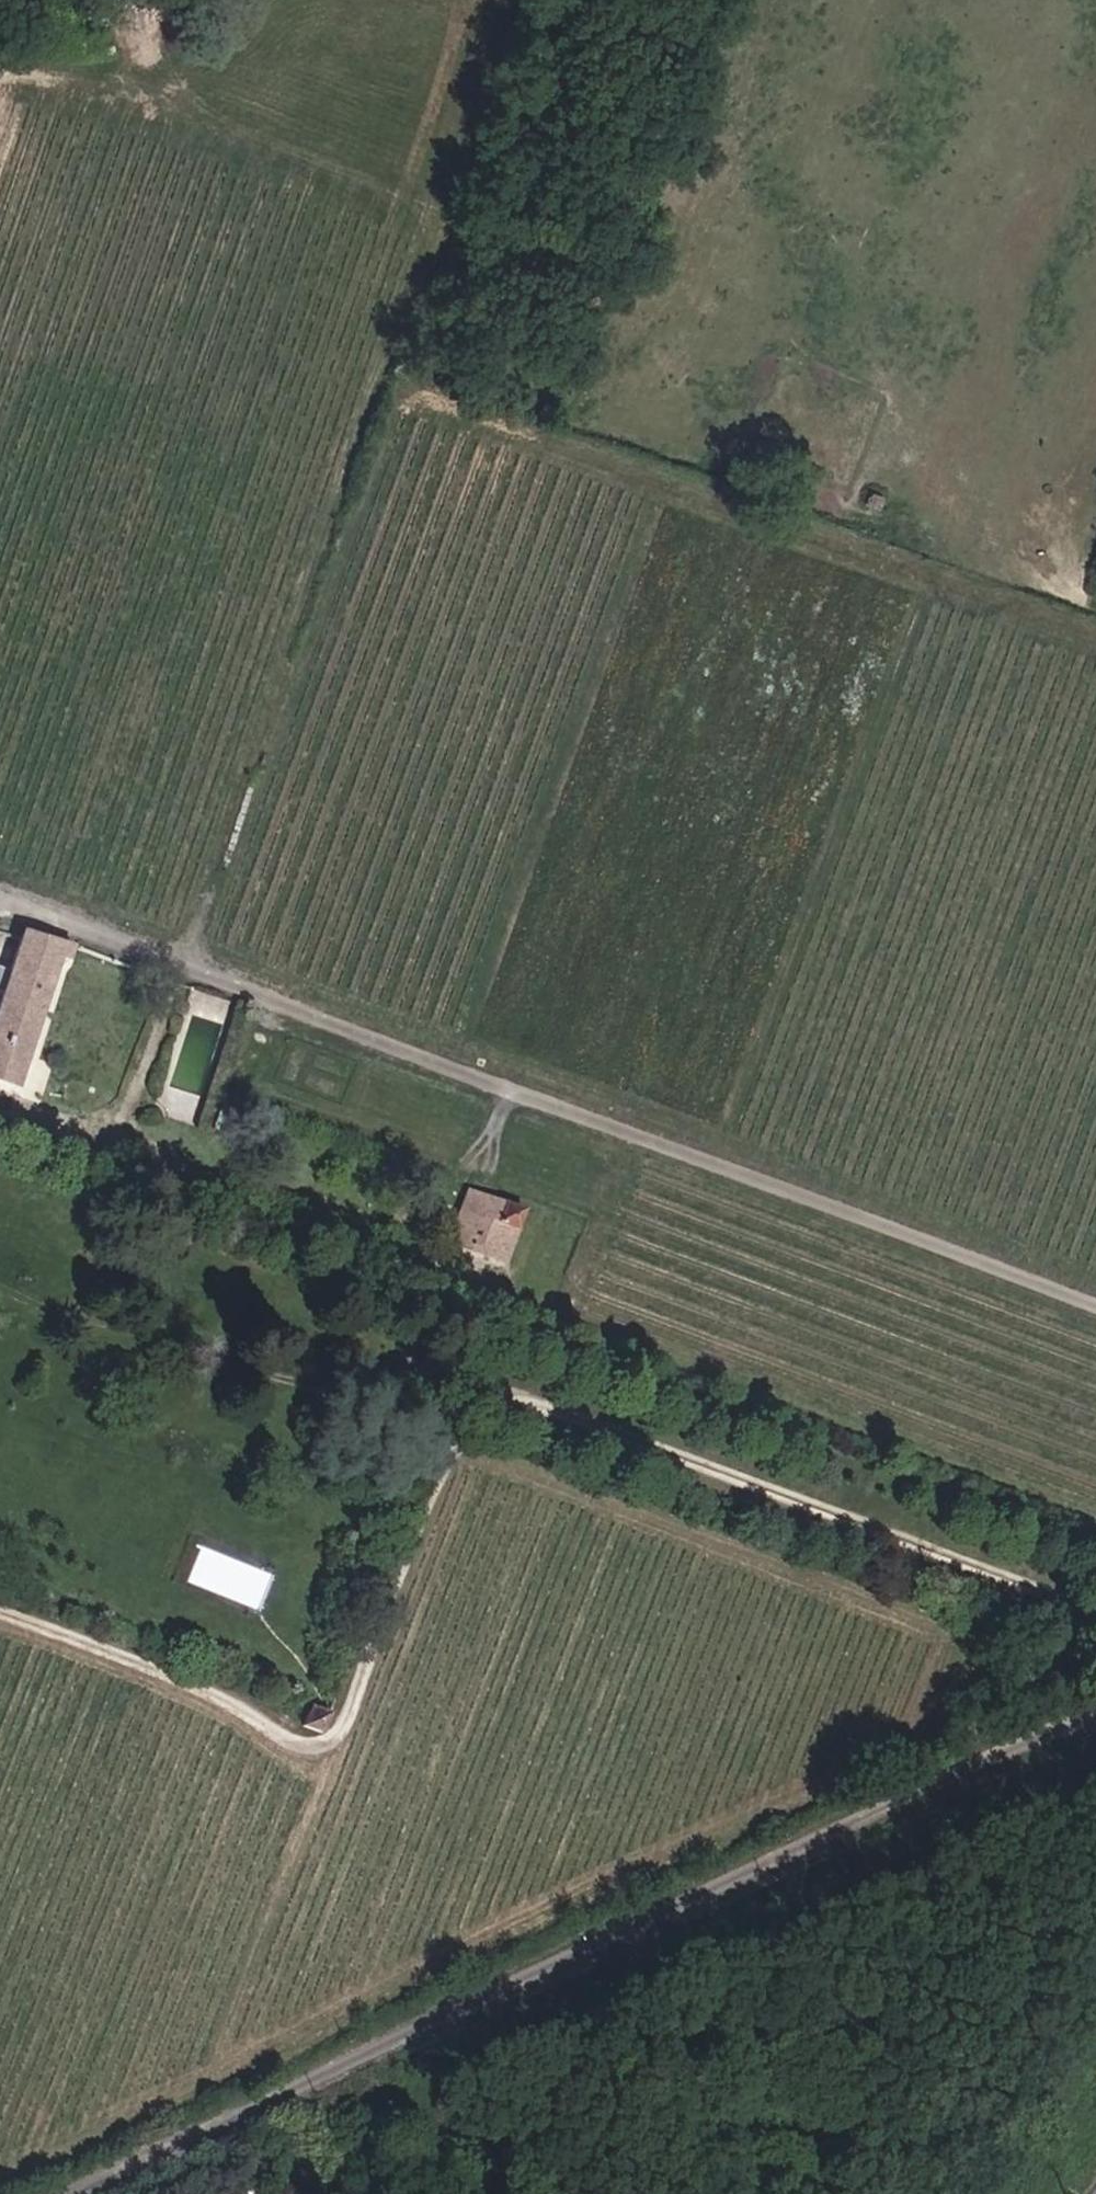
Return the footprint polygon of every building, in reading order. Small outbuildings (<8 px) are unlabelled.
[(877,510),(882,496),(869,492),(864,505),(877,510)] [(20,938),(53,948),(56,941),(23,930),(20,938)] [(60,959),(66,961),(71,945),(56,941),(53,948),(20,938),(0,1000),(0,1081),(18,1087),(60,959)] [(504,1261),(524,1210),(470,1191),(450,1241),(504,1261)] [(321,1733),(328,1714),(309,1707),(302,1727),(321,1733)]
